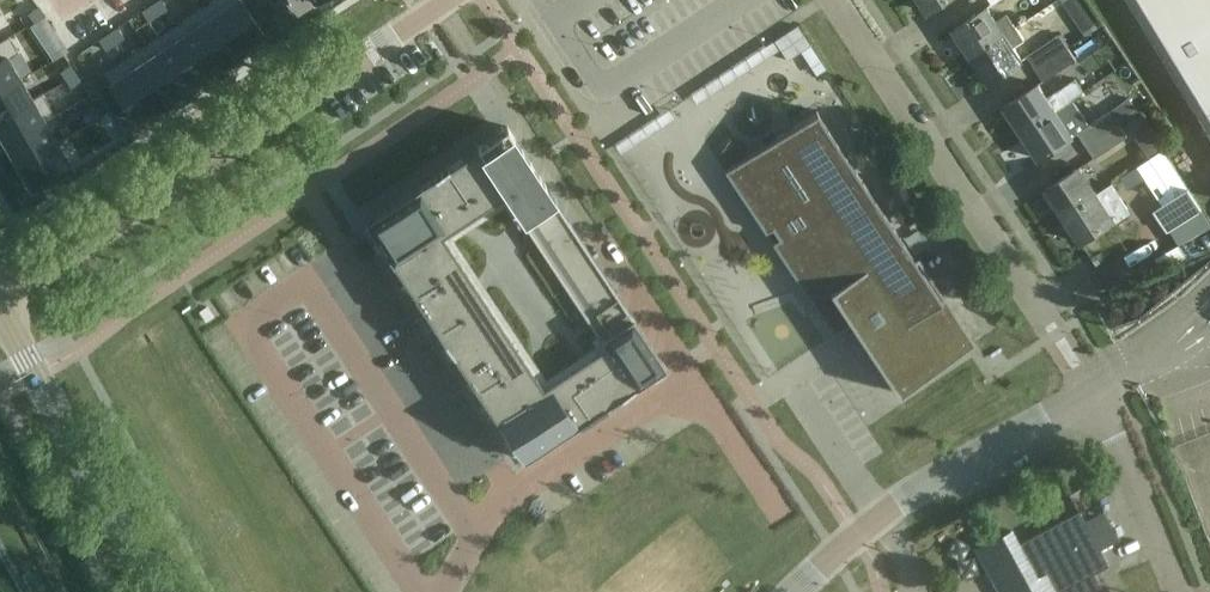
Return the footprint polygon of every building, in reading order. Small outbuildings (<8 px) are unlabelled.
[(152,4),(158,14),(168,8),(163,0),(158,0),(152,4)] [(212,2),(244,50),(266,35),(242,0),(216,0),(212,2)] [(271,4),(277,13),(286,7),(282,0),(277,0),(271,4)] [(928,12),(946,0),(920,0),(928,12)] [(1209,132),(1209,0),(1130,0),(1209,132)] [(212,2),(192,16),(224,63),(244,50),(212,2)] [(152,4),(142,11),(148,20),(158,14),(152,4)] [(39,6),(29,12),(36,22),(46,16),(39,6)] [(954,29),(971,55),(1016,26),(1007,13),(996,21),(987,7),(954,29)] [(1094,10),(1077,21),(1087,35),(1104,23),(1094,10)] [(46,16),(36,22),(42,33),(52,26),(46,16)] [(192,16),(169,31),(201,79),(224,63),(192,16)] [(798,25),(774,41),(787,60),(811,45),(798,25)] [(1016,26),(971,55),(989,82),(1022,60),(1013,47),(1024,39),(1016,26)] [(118,27),(109,33),(115,43),(125,36),(118,27)] [(169,31),(147,46),(179,94),(201,79),(169,31)] [(109,33),(99,40),(106,49),(115,43),(109,33)] [(1027,56),(1034,68),(1068,47),(1060,34),(1027,56)] [(147,46),(126,60),(159,107),(179,94),(147,46)] [(1068,47),(1034,68),(1043,81),(1076,59),(1068,47)] [(19,80),(0,48),(0,90),(19,80)] [(126,60),(105,74),(137,122),(159,107),(126,60)] [(72,63),(61,70),(67,80),(79,73),(72,63)] [(79,73),(67,80),(74,90),(85,83),(79,73)] [(0,90),(0,119),(31,101),(19,80),(0,90)] [(1038,84),(1024,93),(1005,106),(1022,132),(1066,103),(1057,89),(1047,97),(1038,84)] [(1066,103),(1022,132),(1040,159),(1060,146),(1073,137),(1078,134),(1086,145),(1120,124),(1118,122),(1111,111),(1090,125),(1073,99),(1066,103)] [(0,119),(0,139),(3,145),(43,122),(31,101),(0,119)] [(97,105),(87,112),(92,122),(103,116),(97,105)] [(975,342),(819,109),(725,171),(766,233),(773,228),(779,237),(773,241),(834,333),(851,322),(899,393),(975,342)] [(103,116),(92,122),(98,132),(109,125),(103,116)] [(43,122),(3,145),(15,166),(55,143),(43,122)] [(1127,135),(1120,124),(1086,145),(1094,157),(1127,135)] [(508,126),(365,220),(456,358),(523,459),(578,423),(666,365),(508,126)] [(55,143),(15,166),(28,189),(68,165),(55,143)] [(1138,166),(1163,204),(1177,227),(1203,210),(1188,187),(1163,149),(1138,166)] [(1063,215),(1097,192),(1080,166),(1046,189),(1063,215)] [(1111,183),(1097,192),(1063,215),(1081,242),(1114,220),(1116,222),(1130,212),(1118,194),(1111,183)] [(1148,232),(1168,234),(1169,215),(1149,214),(1148,232)] [(1075,489),(1085,507),(1095,501),(1085,483),(1075,489)] [(1008,591),(1105,591),(1094,573),(1109,565),(1079,510),(1061,520),(1019,543),(1029,561),(1037,576),(1008,591)]
